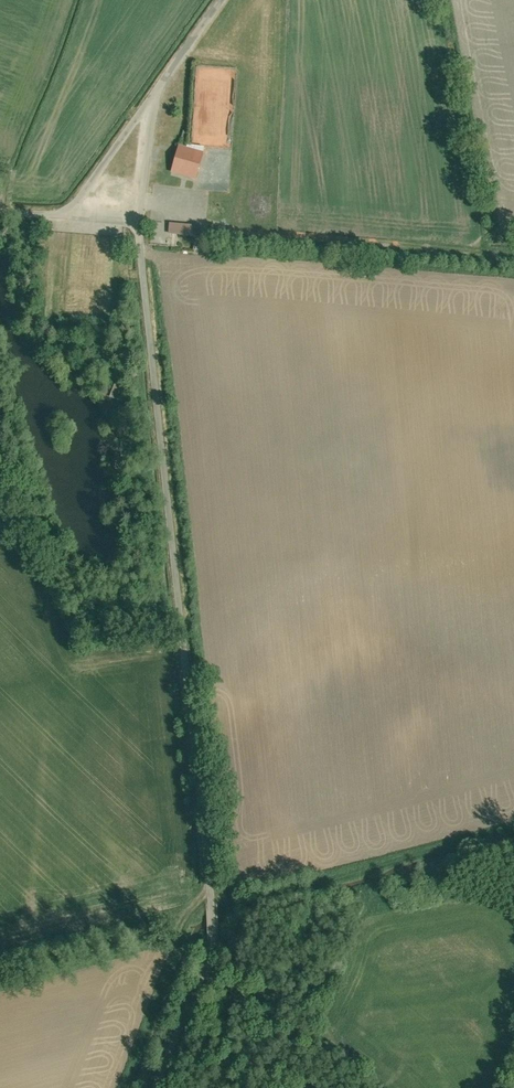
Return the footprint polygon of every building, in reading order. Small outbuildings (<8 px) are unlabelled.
[(195,185),(201,157),(188,154),(180,152),(175,152),(171,173),(170,180),(180,182),(184,183),(195,185)] [(197,227),(169,225),(168,236),(196,238),(197,227)]
